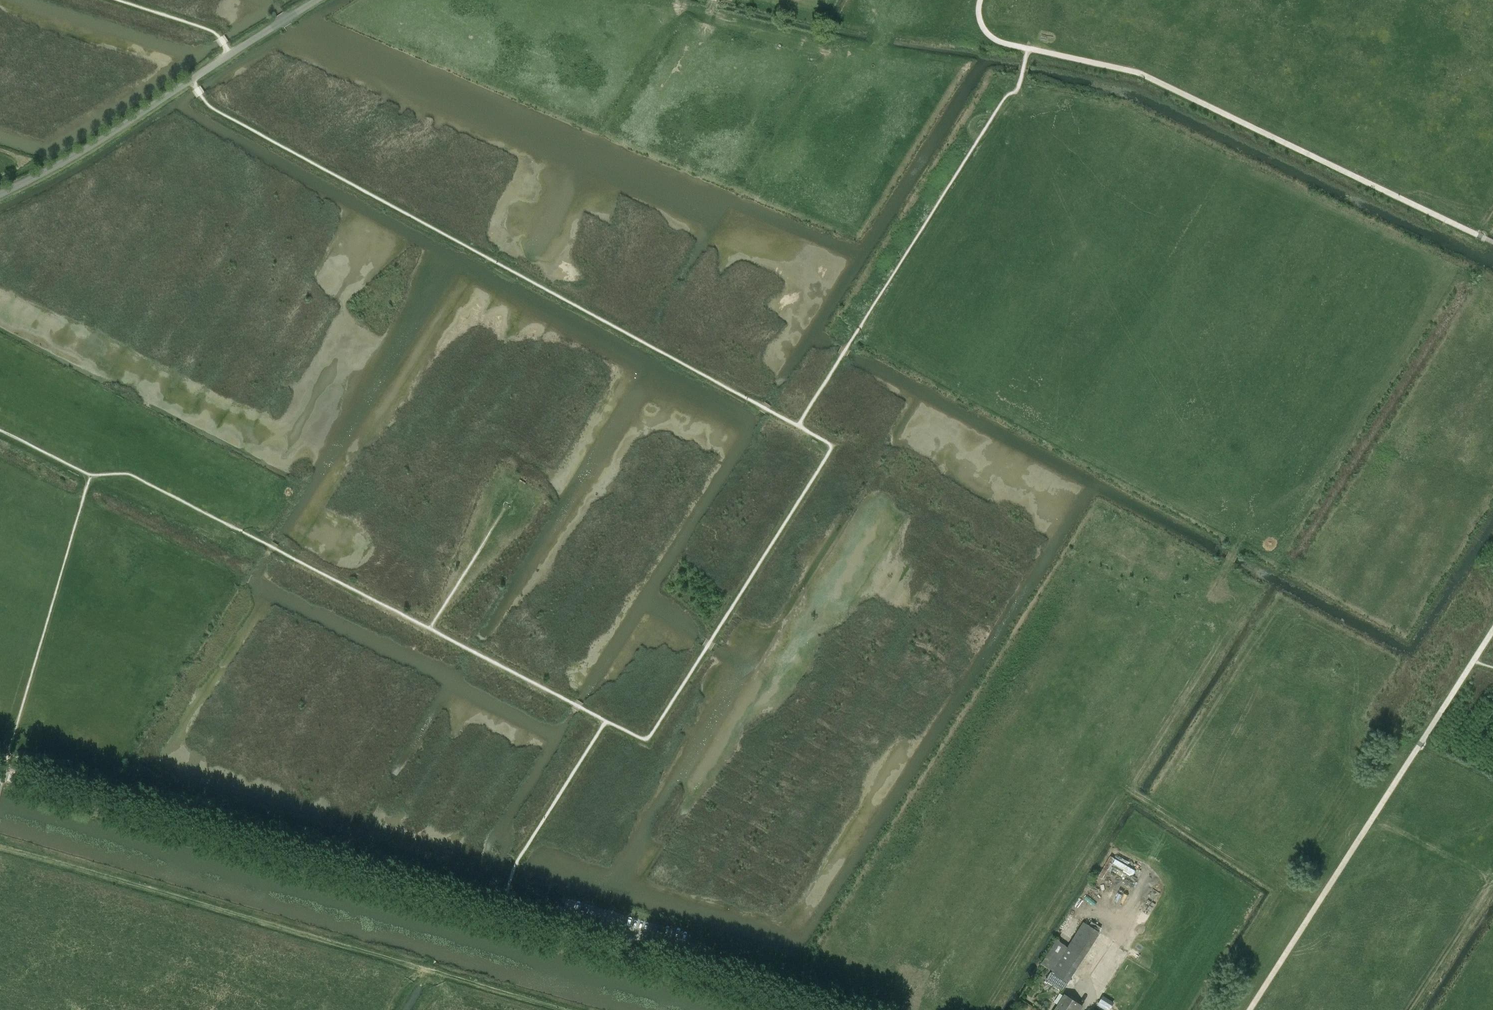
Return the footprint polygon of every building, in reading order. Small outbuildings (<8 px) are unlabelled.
[(1108,856),(1099,875),(1104,878),(1111,863),(1133,873),(1136,868),(1108,856)] [(1137,950),(1144,954),(1160,929),(1153,925),(1137,950)] [(1088,949),(1072,939),(1067,948),(1056,941),(1042,964),(1053,971),(1052,973),(1050,972),(1045,981),(1061,991),(1088,949)] [(1082,1006),(1065,996),(1059,1006),(1057,1005),(1054,1009),(1080,1009),(1082,1006)]
